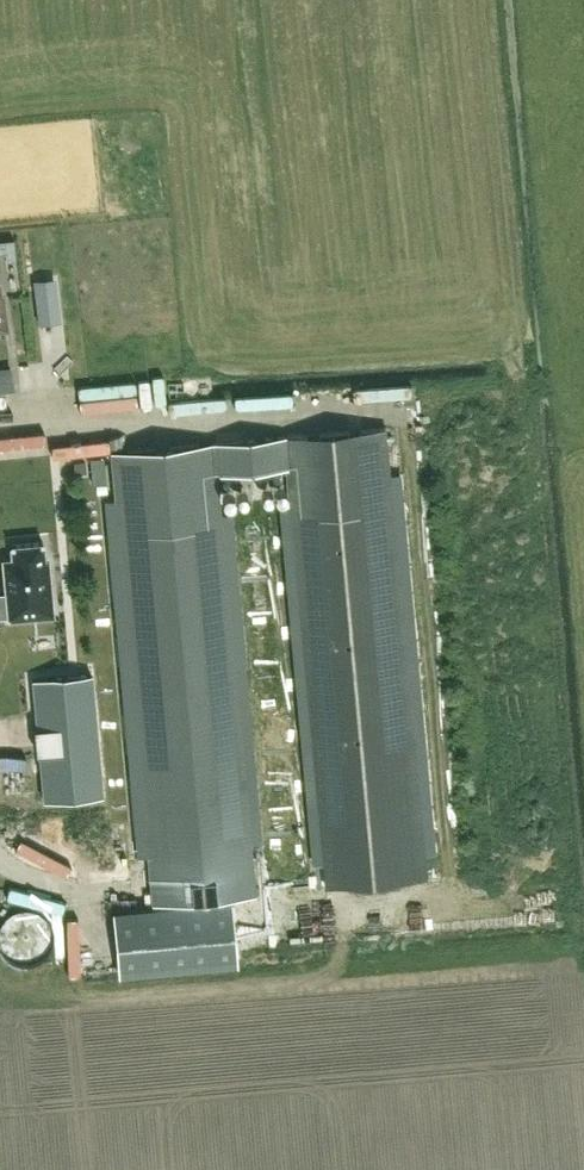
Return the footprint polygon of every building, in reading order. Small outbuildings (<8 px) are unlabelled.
[(54,323),(48,279),(33,281),(39,324),(54,323)] [(17,394),(17,375),(0,375),(0,395),(17,394)] [(326,878),(326,885),(326,886),(428,876),(386,427),(285,436),(290,496),(291,507),(326,878)] [(110,452),(152,904),(258,894),(219,475),(287,469),(284,436),(110,452)] [(41,540),(9,542),(11,557),(1,557),(4,590),(0,590),(0,615),(24,613),(23,600),(50,597),(47,556),(43,557),(41,540)] [(103,796),(92,674),(32,680),(43,801),(103,796)] [(231,900),(113,911),(119,977),(237,966),(231,900)]
